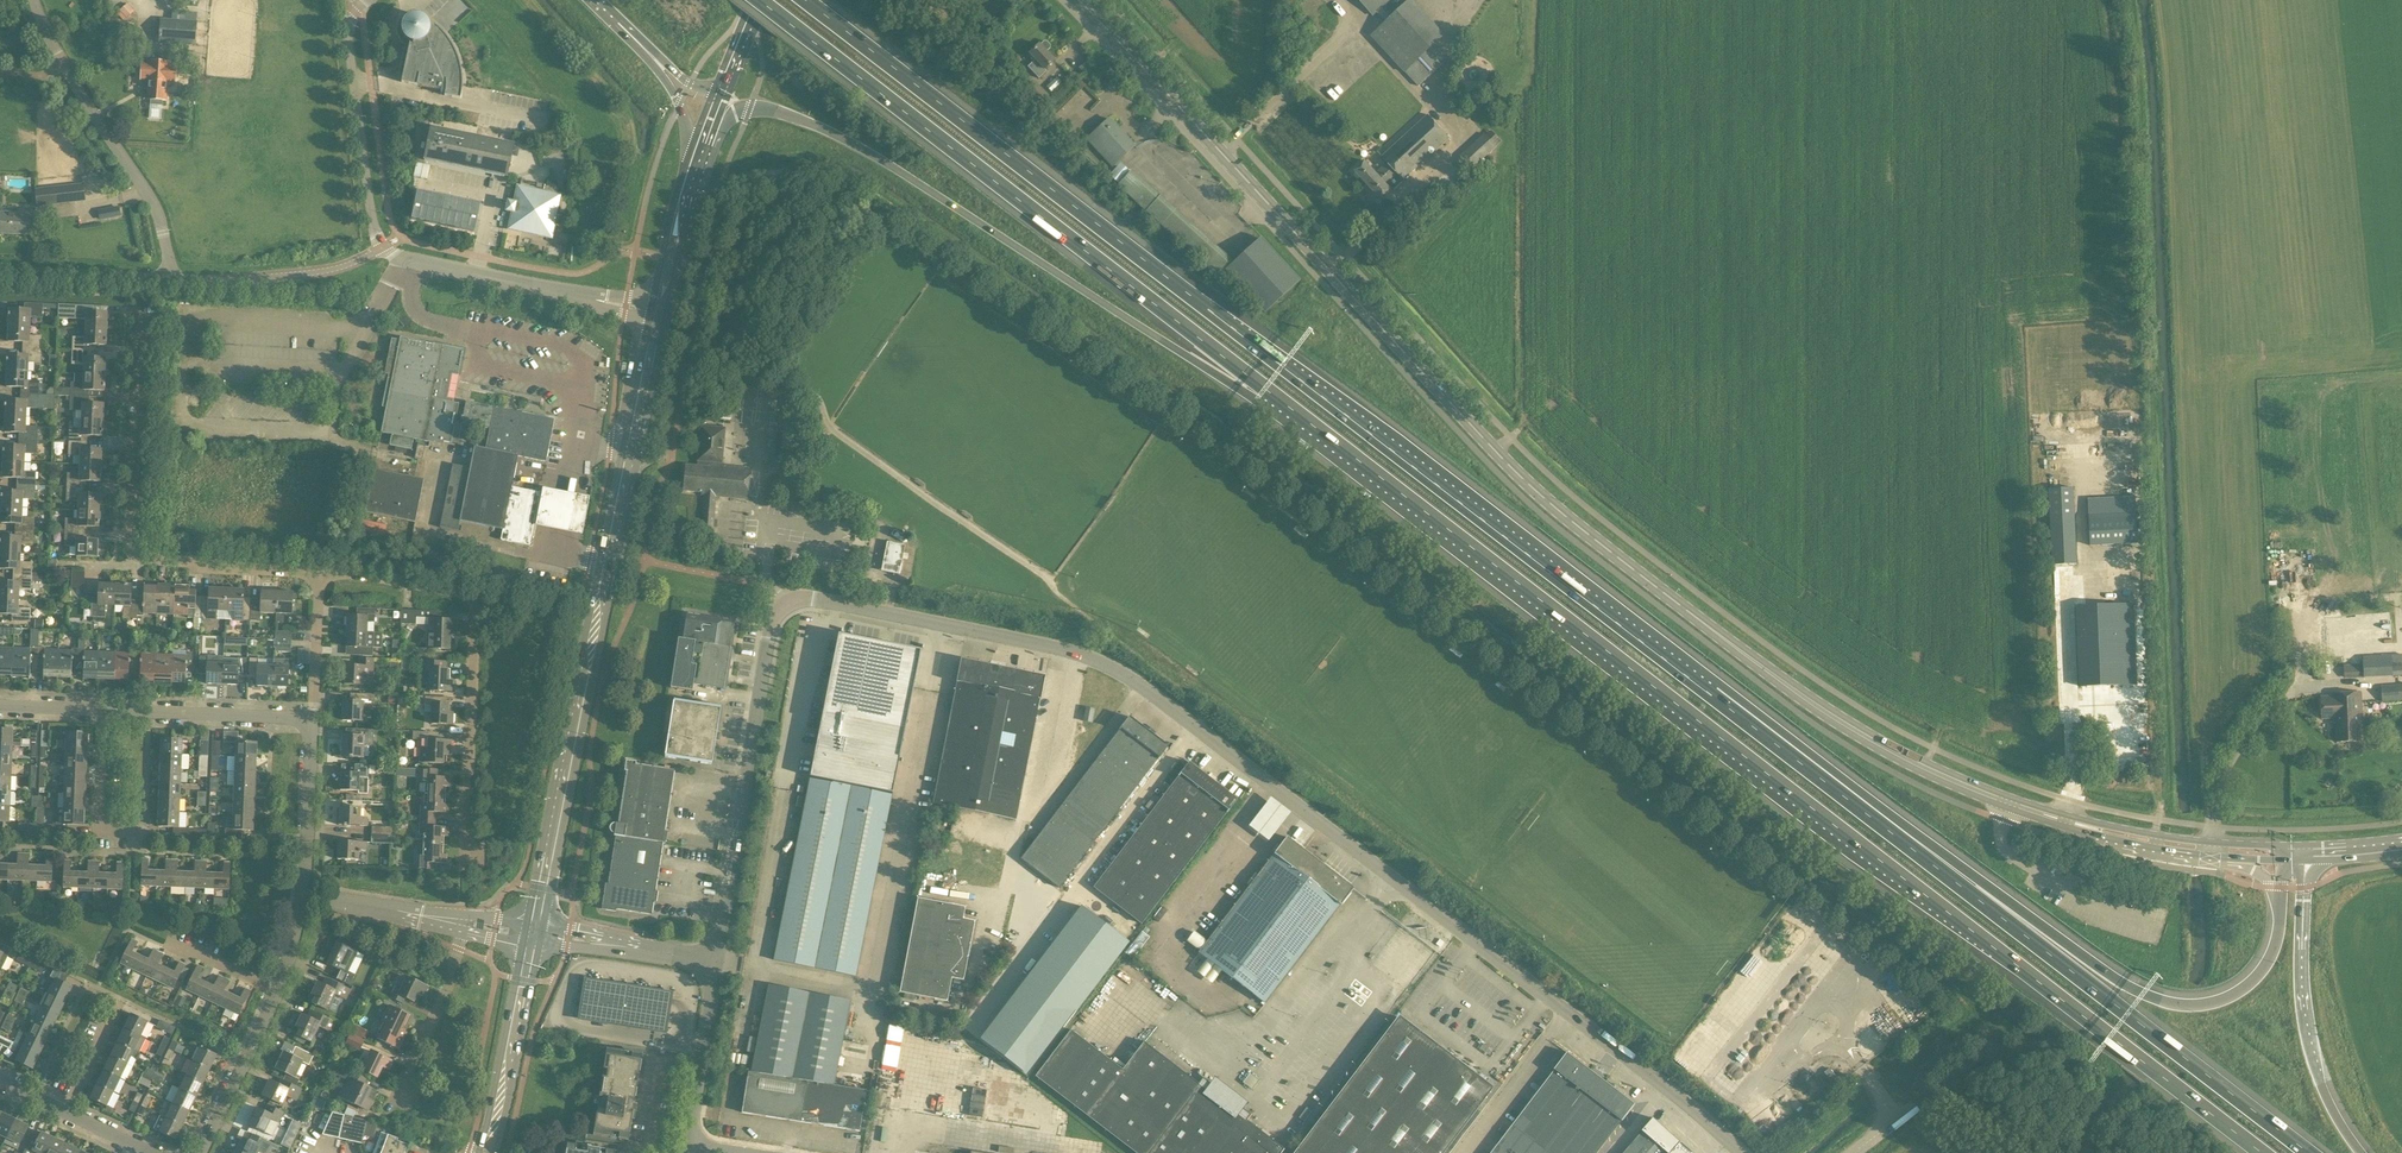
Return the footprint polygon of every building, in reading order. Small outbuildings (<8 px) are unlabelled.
[(1383,12),(1405,37),(1420,23),(1399,0),(1397,0),(1383,12)] [(126,17),(133,11),(126,3),(120,9),(126,17)] [(158,44),(195,46),(197,21),(196,21),(197,13),(180,12),(179,20),(160,19),(158,44)] [(401,81),(445,90),(444,95),(460,98),(461,96),(461,93),(461,90),(462,87),(462,85),(462,84),(462,81),(462,77),(462,74),(461,71),(461,68),(460,65),(459,62),(458,59),(457,56),(456,53),(455,51),(454,48),(452,45),(451,43),(450,41),(448,38),(446,35),(443,31),(441,30),(439,28),(437,26),(434,24),(434,25),(433,26),(428,23),(428,22),(427,21),(427,20),(426,19),(425,18),(424,17),(423,16),(422,16),(420,15),(419,14),(418,14),(415,14),(414,14),(413,14),(411,15),(409,16),(407,18),(406,19),(405,20),(405,21),(404,23),(403,24),(403,25),(403,27),(403,29),(403,30),(404,31),(405,33),(405,34),(406,36),(407,36),(408,37),(410,38),(411,39),(413,39),(412,43),(410,43),(410,42),(409,42),(401,81)] [(1420,23),(1405,37),(1428,62),(1443,48),(1420,23)] [(1039,45),(1038,44),(1028,53),(1034,60),(1027,67),(1038,78),(1046,71),(1044,69),(1054,60),(1046,52),(1050,48),(1050,45),(1045,41),(1043,41),(1039,45)] [(150,99),(150,105),(162,106),(162,100),(166,100),(167,81),(174,82),(176,65),(170,65),(170,62),(147,61),(147,63),(142,63),(141,76),(144,76),(144,79),(144,80),(143,99),(150,99)] [(1086,61),(1078,68),(1082,73),(1090,66),(1086,61)] [(197,76),(198,66),(185,64),(184,75),(197,76)] [(1048,95),(1034,81),(1023,91),(1036,106),(1048,95)] [(438,106),(421,103),(419,112),(436,116),(438,106)] [(1364,161),(1354,171),(1367,185),(1376,177),(1379,180),(1398,163),(1395,159),(1404,151),(1418,165),(1449,137),(1428,114),(1381,157),(1386,163),(1375,173),(1364,161)] [(428,126),(430,118),(415,115),(414,123),(428,126)] [(1114,165),(1137,143),(1109,116),(1087,138),(1114,165)] [(507,177),(514,143),(430,126),(423,159),(507,177)] [(1484,134),(1459,157),(1471,169),(1500,143),(1494,136),(1490,139),(1484,134)] [(1380,200),(1391,190),(1392,189),(1393,190),(1402,182),(1401,180),(1401,179),(1402,180),(1418,165),(1404,151),(1395,159),(1398,163),(1379,180),(1376,177),(1367,185),(1380,200)] [(1219,272),(1233,257),(1122,161),(1108,177),(1219,272)] [(37,207),(85,201),(83,184),(35,189),(37,207)] [(518,231),(551,237),(560,195),(518,186),(514,203),(508,202),(507,210),(512,212),(509,226),(519,228),(518,231)] [(479,207),(416,194),(411,222),(473,235),(479,207)] [(118,208),(98,212),(100,221),(120,217),(118,208)] [(26,211),(17,210),(17,213),(0,212),(0,233),(30,234),(31,221),(36,221),(37,211),(26,211)] [(1268,311),(1302,279),(1262,236),(1227,268),(1268,311)] [(27,309),(10,309),(9,325),(30,326),(30,317),(43,317),(43,308),(58,309),(59,309),(59,304),(27,303),(27,309)] [(91,305),(75,305),(59,304),(59,309),(58,309),(58,318),(74,319),(86,319),(86,328),(107,329),(107,313),(91,312),(91,305)] [(30,326),(9,325),(9,341),(25,342),(25,348),(41,349),(41,335),(29,335),(30,326)] [(107,329),(86,328),(85,337),(73,337),(72,350),(89,351),(89,344),(106,345),(107,329)] [(455,421),(458,404),(452,403),(463,350),(443,346),(411,339),(410,343),(392,339),(388,357),(396,359),(391,380),(380,432),(391,435),(389,445),(411,450),(413,439),(443,445),(443,442),(450,443),(451,442),(458,443),(457,445),(465,446),(467,436),(459,434),(461,423),(489,429),(492,411),(464,405),(461,422),(455,421)] [(7,371),(28,371),(28,363),(40,363),(41,349),(25,348),(25,355),(8,354),(7,371)] [(84,374),(105,375),(105,358),(89,357),(89,351),(72,350),(72,365),(84,365),(84,374)] [(28,371),(7,371),(7,387),(23,387),(23,394),(55,395),(55,392),(39,392),(40,380),(27,380),(28,371)] [(55,386),(55,392),(55,395),(66,395),(87,396),(87,390),(104,390),(105,375),(84,374),(74,373),(74,382),(71,382),(70,387),(55,386)] [(6,416),(26,416),(26,408),(54,409),(55,395),(23,394),(23,400),(6,400),(6,416)] [(82,419),(103,420),(103,403),(87,403),(87,396),(66,395),(66,401),(70,401),(70,410),(82,411),(82,419)] [(459,521),(502,530),(511,487),(517,456),(545,462),(553,419),(522,413),(521,417),(492,411),(489,429),(485,449),(473,446),(469,467),(452,464),(446,495),(439,528),(457,531),(459,521)] [(26,416),(6,416),(5,432),(21,432),(21,439),(37,440),(38,426),(25,426),(26,416)] [(103,420),(82,419),(82,428),(69,428),(69,437),(63,437),(63,441),(85,442),(85,435),(102,436),(103,420)] [(716,496),(748,499),(750,467),(721,465),(724,428),(700,426),(697,466),(685,465),(683,491),(701,492),(701,495),(704,495),(701,534),(713,535),(716,496)] [(4,461),(24,462),(24,454),(37,454),(37,440),(21,439),(21,445),(4,445),(4,461)] [(80,464),(101,465),(101,449),(85,448),(85,442),(63,441),(63,445),(68,446),(68,456),(80,456),(80,464)] [(422,460),(425,446),(417,445),(415,458),(422,460)] [(725,464),(745,466),(746,454),(726,452),(725,464)] [(776,455),(781,461),(786,458),(782,452),(776,455)] [(24,462),(4,461),(3,477),(20,478),(19,484),(35,485),(36,471),(23,471),(24,462)] [(101,465),(80,464),(80,474),(67,473),(67,486),(83,487),(84,480),(100,481),(101,465)] [(414,522),(423,479),(373,469),(364,512),(414,522)] [(2,506),(22,507),(22,498),(35,499),(35,485),(19,484),(19,491),(2,490),(2,506)] [(78,510),(99,510),(99,494),(83,494),(83,487),(67,486),(66,501),(79,501),(78,510)] [(500,540),(528,546),(539,492),(511,487),(502,530),(500,540)] [(2052,565),(2076,564),(2073,488),(2049,489),(2052,565)] [(542,489),(535,526),(558,530),(581,534),(587,497),(565,493),(542,489)] [(2087,499),(2089,546),(2137,543),(2135,497),(2087,499)] [(22,507),(2,506),(1,523),(17,524),(17,530),(34,531),(34,517),(22,517),(22,507)] [(98,527),(98,523),(99,524),(99,521),(98,521),(99,510),(78,510),(78,519),(65,519),(65,532),(81,533),(81,526),(98,527)] [(894,529),(891,534),(903,542),(906,537),(894,529)] [(20,553),(20,544),(33,544),(34,531),(17,530),(17,537),(0,536),(0,553),(20,553)] [(97,540),(80,539),(81,533),(65,532),(64,546),(76,547),(75,556),(96,557),(97,540)] [(899,574),(904,545),(887,542),(881,570),(899,574)] [(0,553),(0,569),(15,569),(15,576),(37,577),(37,576),(38,573),(32,573),(32,562),(19,562),(20,553),(0,553)] [(55,575),(56,568),(56,560),(47,559),(47,575),(55,575)] [(72,577),(72,582),(84,583),(84,571),(72,570),(72,577)] [(18,599),(18,589),(31,590),(32,581),(41,581),(41,577),(37,576),(37,577),(15,576),(15,583),(0,582),(0,598),(18,599)] [(157,614),(158,584),(144,583),(143,604),(137,604),(136,616),(137,616),(143,616),(144,613),(157,614)] [(114,605),(115,585),(98,584),(98,601),(92,601),(91,617),(105,617),(105,605),(114,605)] [(158,584),(157,614),(174,614),(175,584),(158,584)] [(175,584),(174,614),(187,615),(187,617),(193,618),(193,631),(200,631),(201,623),(201,596),(196,596),(196,589),(189,588),(189,585),(175,584)] [(115,585),(114,605),(123,606),(123,618),(137,619),(137,616),(136,616),(137,604),(137,602),(130,602),(131,585),(115,585)] [(225,611),(226,589),(209,588),(208,596),(201,596),(201,623),(203,623),(203,619),(207,619),(207,620),(217,620),(217,610),(225,611)] [(226,589),(225,611),(234,611),(234,621),(249,621),(250,597),(243,597),(243,590),(226,589)] [(275,613),(276,591),(261,590),(260,598),(250,597),(249,621),(261,621),(261,613),(275,613)] [(276,591),(275,613),(276,613),(275,622),(283,622),(284,613),(292,614),(293,592),(276,591)] [(0,598),(0,614),(13,615),(13,621),(30,622),(30,608),(17,607),(18,599),(0,598)] [(2132,604),(2076,606),(2078,665),(2079,686),(2136,684),(2135,663),(2132,604)] [(356,608),(356,616),(347,616),(346,631),(374,632),(366,631),(366,622),(374,622),(375,609),(356,608)] [(415,624),(416,617),(433,618),(433,634),(427,633),(426,648),(449,649),(449,635),(455,635),(455,620),(438,619),(438,611),(400,610),(400,624),(415,624)] [(723,689),(734,622),(686,615),(682,640),(678,639),(670,688),(675,689),(692,691),(693,684),(723,689)] [(275,638),(291,639),(291,631),(275,631),(275,638)] [(373,656),(374,632),(346,631),(345,647),(354,647),(354,655),(373,656)] [(922,654),(839,637),(806,794),(773,960),(855,976),(922,654)] [(96,682),(98,652),(85,651),(85,638),(78,638),(78,649),(77,675),(82,675),(82,681),(96,682)] [(291,639),(275,638),(273,638),(273,648),(290,648),(291,639)] [(22,679),(29,679),(30,658),(37,658),(38,647),(30,646),(30,649),(13,648),(12,676),(22,676),(22,679)] [(57,680),(58,650),(45,650),(45,647),(38,647),(37,658),(38,658),(37,673),(43,673),(42,679),(57,680)] [(13,648),(0,648),(0,678),(1,678),(1,675),(12,676),(13,648)] [(58,650),(57,680),(71,681),(71,674),(77,675),(78,649),(72,648),(72,651),(58,650)] [(310,665),(310,649),(298,649),(298,665),(310,665)] [(115,652),(114,682),(128,683),(128,676),(134,676),(135,650),(129,650),(128,653),(115,652)] [(154,684),(155,654),(141,653),(142,651),(135,650),(134,676),(140,677),(139,683),(154,684)] [(98,652),(96,682),(114,682),(115,652),(98,652)] [(172,655),(171,685),(185,685),(186,664),(192,664),(192,653),(186,653),(186,655),(172,655)] [(155,654),(154,684),(171,685),(172,655),(155,654)] [(2344,678),(2401,675),(2401,654),(2362,656),(2363,663),(2343,664),(2344,678)] [(206,683),(221,684),(222,663),(223,663),(223,658),(223,656),(208,655),(208,656),(199,656),(198,674),(207,674),(206,683)] [(222,663),(221,684),(237,685),(238,675),(246,676),(247,658),(238,657),(238,659),(223,658),(223,663),(222,663)] [(271,686),(272,666),(258,665),(258,658),(249,658),(249,676),(257,676),(256,686),(271,686)] [(358,665),(345,665),(344,684),(363,685),(363,675),(373,675),(374,658),(358,658),(358,665)] [(274,666),(272,666),(271,686),(287,687),(288,666),(289,666),(289,659),(281,659),(274,659),(274,666)] [(401,660),(400,670),(408,670),(409,661),(401,660)] [(447,669),(446,669),(446,661),(423,660),(422,671),(430,672),(429,691),(453,692),(453,681),(446,680),(447,669)] [(1016,819),(1043,677),(961,660),(957,681),(933,802),(1016,819)] [(398,663),(390,662),(389,671),(398,671),(398,663)] [(2401,701),(2401,684),(2381,685),(2382,702),(2401,701)] [(2332,698),(2321,698),(2322,718),(2333,718),(2333,723),(2335,723),(2336,742),(2360,741),(2360,722),(2362,721),(2361,692),(2332,694),(2332,698)] [(357,702),(343,701),(342,720),(361,721),(361,708),(374,708),(375,694),(357,693),(357,702)] [(424,705),(425,697),(416,696),(415,705),(424,705)] [(447,713),(448,705),(448,697),(425,697),(424,705),(431,705),(430,724),(452,725),(452,713),(447,713)] [(664,757),(711,764),(720,707),(673,700),(664,757)] [(1091,723),(1094,709),(1086,708),(1083,721),(1091,723)] [(1059,887),(1157,759),(1158,760),(1168,746),(1129,717),(1021,858),(1059,887)] [(352,736),(342,736),(341,756),(363,757),(363,745),(373,746),(374,730),(352,729),(352,736)] [(12,746),(21,746),(21,739),(12,739),(12,730),(0,730),(0,745),(12,746)] [(208,755),(209,730),(201,730),(200,741),(199,755),(208,755)] [(41,747),(46,747),(48,747),(49,731),(41,731),(41,747)] [(451,740),(428,739),(429,732),(410,731),(410,738),(422,739),(422,747),(419,747),(419,762),(443,763),(443,755),(450,755),(451,740)] [(66,748),(86,749),(87,733),(67,732),(67,741),(57,741),(56,747),(66,748)] [(161,753),(181,754),(182,740),(161,739),(161,753)] [(211,755),(220,756),(220,741),(212,741),(211,755)] [(235,756),(256,757),(256,743),(236,742),(235,756)] [(11,761),(12,746),(0,745),(0,760),(11,761)] [(86,749),(66,748),(66,763),(86,764),(86,749)] [(181,754),(161,753),(160,768),(181,769),(188,769),(189,755),(181,755),(181,754)] [(198,769),(207,770),(208,755),(199,755),(198,769)] [(256,757),(235,756),(235,771),(255,772),(256,757)] [(620,810),(620,812),(618,822),(619,822),(618,824),(615,824),(613,824),(611,825),(609,827),(609,829),(610,831),(612,834),(614,834),(614,835),(665,843),(665,842),(663,841),(664,831),(665,831),(665,830),(667,819),(666,819),(667,818),(668,808),(668,806),(669,806),(670,796),(670,794),(671,794),(672,784),(672,782),(674,772),(674,770),(653,767),(653,768),(651,767),(641,765),(641,766),(639,766),(639,765),(636,764),(636,762),(633,762),(633,760),(626,759),(624,761),(623,767),(625,768),(624,771),(626,771),(626,774),(626,777),(625,777),(624,786),(624,787),(624,789),(623,789),(622,798),(622,800),(620,810)] [(0,760),(0,776),(10,776),(11,761),(0,760)] [(1225,813),(1226,813),(1237,799),(1188,762),(1177,776),(1178,777),(1094,887),(1141,923),(1225,813)] [(86,764),(66,763),(65,772),(60,771),(60,778),(85,779),(86,764)] [(340,772),(339,790),(358,791),(358,793),(368,793),(369,765),(354,764),(354,772),(340,772)] [(160,782),(180,783),(181,769),(160,768),(160,782)] [(425,794),(443,794),(443,786),(449,786),(449,777),(437,777),(438,769),(422,769),(421,783),(425,783),(425,794)] [(255,772),(235,771),(234,785),(255,786),(255,772)] [(0,776),(0,791),(10,791),(10,776),(0,776)] [(85,779),(60,778),(59,784),(65,784),(64,794),(84,794),(85,779)] [(180,783),(160,782),(159,797),(180,797),(180,783)] [(255,786),(234,785),(233,800),(254,801),(255,786)] [(0,791),(0,806),(9,806),(10,791),(0,791)] [(84,794),(64,794),(64,809),(84,810),(84,794)] [(443,794),(425,794),(425,804),(420,804),(420,816),(414,816),(414,818),(419,818),(434,819),(435,812),(448,812),(448,803),(442,803),(443,794)] [(27,804),(27,807),(36,808),(37,796),(32,796),(31,804),(27,804)] [(180,797),(159,797),(159,811),(179,812),(180,797)] [(1288,812),(1268,797),(1246,825),(1266,840),(1288,812)] [(254,801),(233,800),(233,815),(253,815),(254,801)] [(1150,800),(1144,807),(1150,811),(1155,804),(1150,800)] [(0,806),(0,822),(9,822),(9,806),(0,806)] [(367,817),(360,817),(361,807),(339,806),(338,825),(367,826),(367,817)] [(63,824),(83,825),(84,810),(64,809),(56,808),(56,815),(63,816),(63,824)] [(179,812),(159,811),(158,826),(178,827),(179,812)] [(253,815),(233,815),(232,829),(225,829),(225,839),(242,840),(242,830),(253,830),(253,815)] [(423,835),(423,844),(431,844),(431,843),(442,843),(442,836),(447,836),(447,827),(434,826),(434,819),(419,818),(419,835),(423,835)] [(18,831),(31,831),(35,831),(35,824),(19,823),(19,822),(18,821),(18,831)] [(54,832),(54,823),(53,823),(53,825),(35,824),(35,831),(54,832)] [(392,827),(372,826),(371,834),(392,835),(392,827)] [(189,838),(206,839),(206,830),(189,829),(189,838)] [(371,843),(392,843),(392,835),(371,834),(371,843)] [(665,843),(614,835),(613,836),(616,836),(604,907),(652,915),(663,844),(665,844),(665,843)] [(1340,905),(1353,888),(1286,837),(1273,854),(1274,854),(1198,952),(1264,1003),(1340,905)] [(359,849),(366,850),(366,842),(337,841),(337,859),(358,860),(359,849)] [(435,870),(436,863),(446,863),(446,854),(441,854),(442,843),(431,843),(431,844),(423,844),(422,855),(417,855),(417,869),(435,870)] [(22,881),(23,854),(18,854),(17,865),(8,864),(8,880),(22,881)] [(37,881),(37,866),(28,865),(29,854),(23,854),(22,881),(37,881)] [(47,855),(46,866),(37,866),(37,881),(52,882),(53,855),(47,855)] [(142,858),(142,870),(141,885),(156,886),(156,870),(147,870),(148,859),(142,858)] [(156,870),(156,886),(170,887),(171,860),(166,859),(165,871),(156,870)] [(64,860),(64,872),(63,887),(78,888),(79,872),(70,872),(71,860),(64,860)] [(171,860),(170,887),(185,887),(185,872),(176,871),(177,860),(171,860)] [(79,872),(78,888),(92,889),(94,862),(88,861),(87,873),(79,872)] [(185,872),(185,887),(199,888),(200,861),(195,861),(194,872),(185,872)] [(200,861),(199,888),(214,888),(214,873),(206,873),(206,861),(200,861)] [(94,862),(92,889),(107,889),(107,873),(99,873),(99,862),(94,862)] [(117,862),(117,874),(107,873),(107,889),(122,890),(123,862),(117,862)] [(224,862),(223,873),(214,873),(214,888),(229,889),(230,862),(224,862)] [(8,880),(8,864),(0,864),(0,880),(8,880)] [(963,980),(974,921),(962,918),(965,907),(917,898),(899,992),(947,1001),(951,978),(963,980)] [(1129,942),(1080,906),(979,1040),(1027,1076),(1129,942)] [(1149,937),(1141,931),(1124,953),(1131,959),(1149,937)] [(132,938),(127,949),(120,962),(133,969),(140,955),(132,951),(137,941),(132,938)] [(326,963),(338,969),(334,978),(349,986),(355,975),(348,971),(357,952),(336,941),(326,963)] [(140,955),(133,969),(146,975),(158,951),(153,949),(148,959),(140,955)] [(158,951),(146,975),(159,982),(166,968),(158,964),(163,954),(158,951)] [(20,952),(16,961),(29,967),(33,959),(20,952)] [(42,973),(46,965),(33,959),(29,967),(42,973)] [(179,962),(174,972),(166,968),(159,982),(173,988),(184,964),(179,962)] [(197,965),(192,975),(186,989),(199,996),(206,982),(198,978),(203,968),(197,965)] [(212,1002),(224,978),(219,975),(214,986),(206,982),(199,996),(212,1002)] [(417,993),(423,995),(427,986),(406,976),(400,989),(392,985),(387,996),(402,1004),(406,997),(413,1001),(417,993)] [(72,987),(55,979),(50,977),(43,991),(49,993),(66,1001),(72,987)] [(311,994),(315,996),(312,1003),(327,1010),(334,994),(346,1000),(349,994),(351,989),(325,977),(322,983),(317,981),(311,994)] [(225,1008),(232,995),(224,991),(229,980),(224,978),(212,1002),(225,1008)] [(379,984),(372,981),(369,987),(375,991),(379,984)] [(18,986),(10,982),(6,989),(14,993),(18,986)] [(833,1085),(850,1001),(768,984),(751,1072),(833,1085)] [(676,998),(592,985),(586,1022),(600,1024),(603,1005),(673,1017),(676,998)] [(359,999),(363,991),(352,986),(351,989),(349,994),(359,999)] [(29,991),(21,988),(18,995),(25,998),(29,991)] [(245,988),(240,998),(232,995),(225,1008),(239,1015),(250,991),(245,988)] [(11,1000),(14,993),(6,989),(0,1001),(0,1003),(8,1006),(11,1000)] [(42,1007),(59,1015),(66,1001),(49,993),(42,1007)] [(14,1001),(22,1005),(25,998),(18,995),(14,1001)] [(181,1008),(184,1003),(177,999),(174,1005),(181,1008)] [(406,1032),(402,1029),(409,1014),(388,1004),(381,1020),(384,1022),(376,1038),(398,1048),(406,1032)] [(59,1015),(42,1007),(36,1020),(52,1028),(59,1015)] [(295,1026),(300,1028),(297,1035),(311,1042),(319,1026),(331,1032),(336,1022),(310,1010),(307,1015),(302,1013),(295,1026)] [(124,1027),(140,1035),(147,1021),(131,1013),(124,1027)] [(16,1019),(8,1015),(4,1021),(12,1025),(16,1019)] [(24,1031),(46,1042),(52,1028),(36,1020),(30,1017),(24,1031)] [(1446,1053),(1401,1018),(1298,1152),(1369,1152),(1446,1053)] [(156,1027),(171,1035),(175,1027),(159,1020),(156,1027)] [(1,1028),(9,1032),(12,1025),(4,1021),(1,1028)] [(349,1031),(356,1035),(358,1031),(357,1026),(353,1023),(349,1031)] [(140,1035),(124,1027),(117,1041),(139,1052),(146,1039),(140,1036),(140,1035)] [(46,1042),(24,1031),(17,1045),(39,1055),(46,1042)] [(1886,1043),(1878,1032),(1861,1043),(1868,1055),(1886,1043)] [(365,1040),(350,1033),(345,1044),(360,1051),(365,1040)] [(367,1040),(374,1043),(376,1038),(369,1035),(367,1040)] [(3,1046),(14,1051),(11,1058),(16,1061),(33,1069),(39,1055),(17,1045),(0,1036),(0,1051),(3,1046)] [(170,1039),(164,1036),(160,1045),(165,1047),(170,1039)] [(178,1043),(173,1040),(169,1049),(174,1051),(178,1043)] [(139,1052),(117,1041),(110,1055),(127,1063),(130,1056),(136,1059),(139,1052)] [(1146,1042),(1124,1069),(1099,1049),(1062,1096),(1135,1152),(1282,1152),(1284,1150),(1247,1121),(1252,1116),(1204,1079),(1200,1084),(1146,1042)] [(156,1054),(161,1057),(165,1047),(160,1045),(156,1054)] [(193,1061),(209,1069),(217,1054),(200,1046),(193,1061)] [(275,1068),(286,1073),(293,1076),(294,1077),(302,1062),(309,1066),(314,1055),(295,1046),(291,1055),(283,1051),(275,1068)] [(606,1048),(593,1134),(628,1140),(642,1053),(606,1048)] [(164,1058),(169,1060),(174,1051),(169,1049),(164,1058)] [(382,1066),(388,1069),(392,1061),(371,1050),(361,1070),(376,1077),(382,1066)] [(1369,1152),(1443,1152),(1493,1088),(1446,1053),(1369,1152)] [(1492,1152),(1596,1152),(1606,1141),(1605,1140),(1620,1120),(1622,1121),(1635,1104),(1567,1053),(1554,1070),(1555,1070),(1492,1152)] [(127,1063),(110,1055),(103,1069),(120,1077),(127,1063)] [(186,1075),(203,1083),(209,1069),(193,1061),(186,1075)] [(151,1069),(147,1067),(145,1072),(153,1076),(155,1072),(158,1066),(153,1064),(151,1069)] [(1824,1071),(1832,1081),(1837,1078),(1829,1068),(1824,1071)] [(120,1077),(103,1069),(97,1084),(113,1092),(120,1077)] [(368,1110),(373,1101),(367,1098),(371,1089),(363,1085),(366,1078),(353,1071),(344,1090),(340,1098),(354,1104),(354,1103),(368,1110)] [(859,1131),(866,1090),(833,1085),(751,1072),(748,1071),(741,1112),(859,1131)] [(145,1072),(142,1077),(146,1079),(151,1081),(153,1076),(145,1072)] [(164,1076),(156,1072),(155,1072),(153,1076),(162,1080),(164,1076)] [(290,1083),(293,1076),(286,1073),(283,1080),(290,1083)] [(1256,1087),(1259,1078),(1249,1074),(1245,1083),(1256,1087)] [(179,1089),(196,1097),(203,1083),(186,1075),(179,1089)] [(153,1076),(151,1081),(160,1086),(162,1080),(153,1076)] [(278,1084),(270,1080),(263,1095),(282,1104),(285,1096),(296,1101),(302,1089),(296,1086),(290,1083),(283,1080),(281,1079),(278,1084)] [(113,1092),(97,1084),(90,1098),(106,1106),(113,1092)] [(196,1097),(179,1089),(172,1103),(189,1111),(196,1097)] [(882,1092),(874,1091),(872,1105),(879,1106),(882,1092)] [(142,1095),(137,1092),(133,1101),(138,1104),(142,1095)] [(151,1099),(146,1096),(141,1105),(147,1108),(151,1099)] [(129,1110),(134,1113),(138,1104),(133,1101),(129,1110)] [(166,1117),(182,1125),(189,1111),(172,1103),(166,1117)] [(264,1110),(257,1107),(248,1124),(265,1132),(271,1119),(279,1124),(284,1113),(267,1104),(264,1110)] [(137,1114),(142,1117),(147,1108),(141,1105),(137,1114)] [(1312,1113),(1307,1109),(1300,1120),(1305,1123),(1312,1113)] [(366,1120),(332,1112),(330,1116),(325,1114),(318,1128),(324,1130),(322,1135),(362,1143),(366,1120)] [(0,1118),(0,1135),(6,1138),(15,1119),(2,1113),(0,1118)] [(182,1125),(166,1117),(161,1114),(151,1134),(157,1137),(160,1132),(175,1139),(182,1125)] [(1642,1132),(1667,1152),(1692,1152),(1652,1118),(1641,1131),(1642,1132)] [(17,1150),(29,1126),(15,1119),(6,1138),(3,1143),(17,1150)] [(298,1131),(301,1125),(293,1121),(290,1127),(298,1131)] [(388,1134),(381,1131),(373,1152),(404,1152),(407,1144),(397,1140),(398,1138),(388,1134)] [(55,1139),(41,1132),(38,1138),(32,1135),(23,1152),(48,1152),(55,1139)] [(1642,1132),(1624,1152),(1667,1152),(1642,1132)] [(249,1140),(242,1136),(235,1151),(239,1152),(269,1152),(271,1148),(277,1151),(279,1147),(252,1133),(249,1140)] [(48,1152),(64,1152),(68,1145),(55,1139),(48,1152)] [(615,1150),(567,1143),(565,1152),(614,1152),(615,1150)] [(64,1152),(80,1152),(81,1151),(68,1145),(64,1152)]
